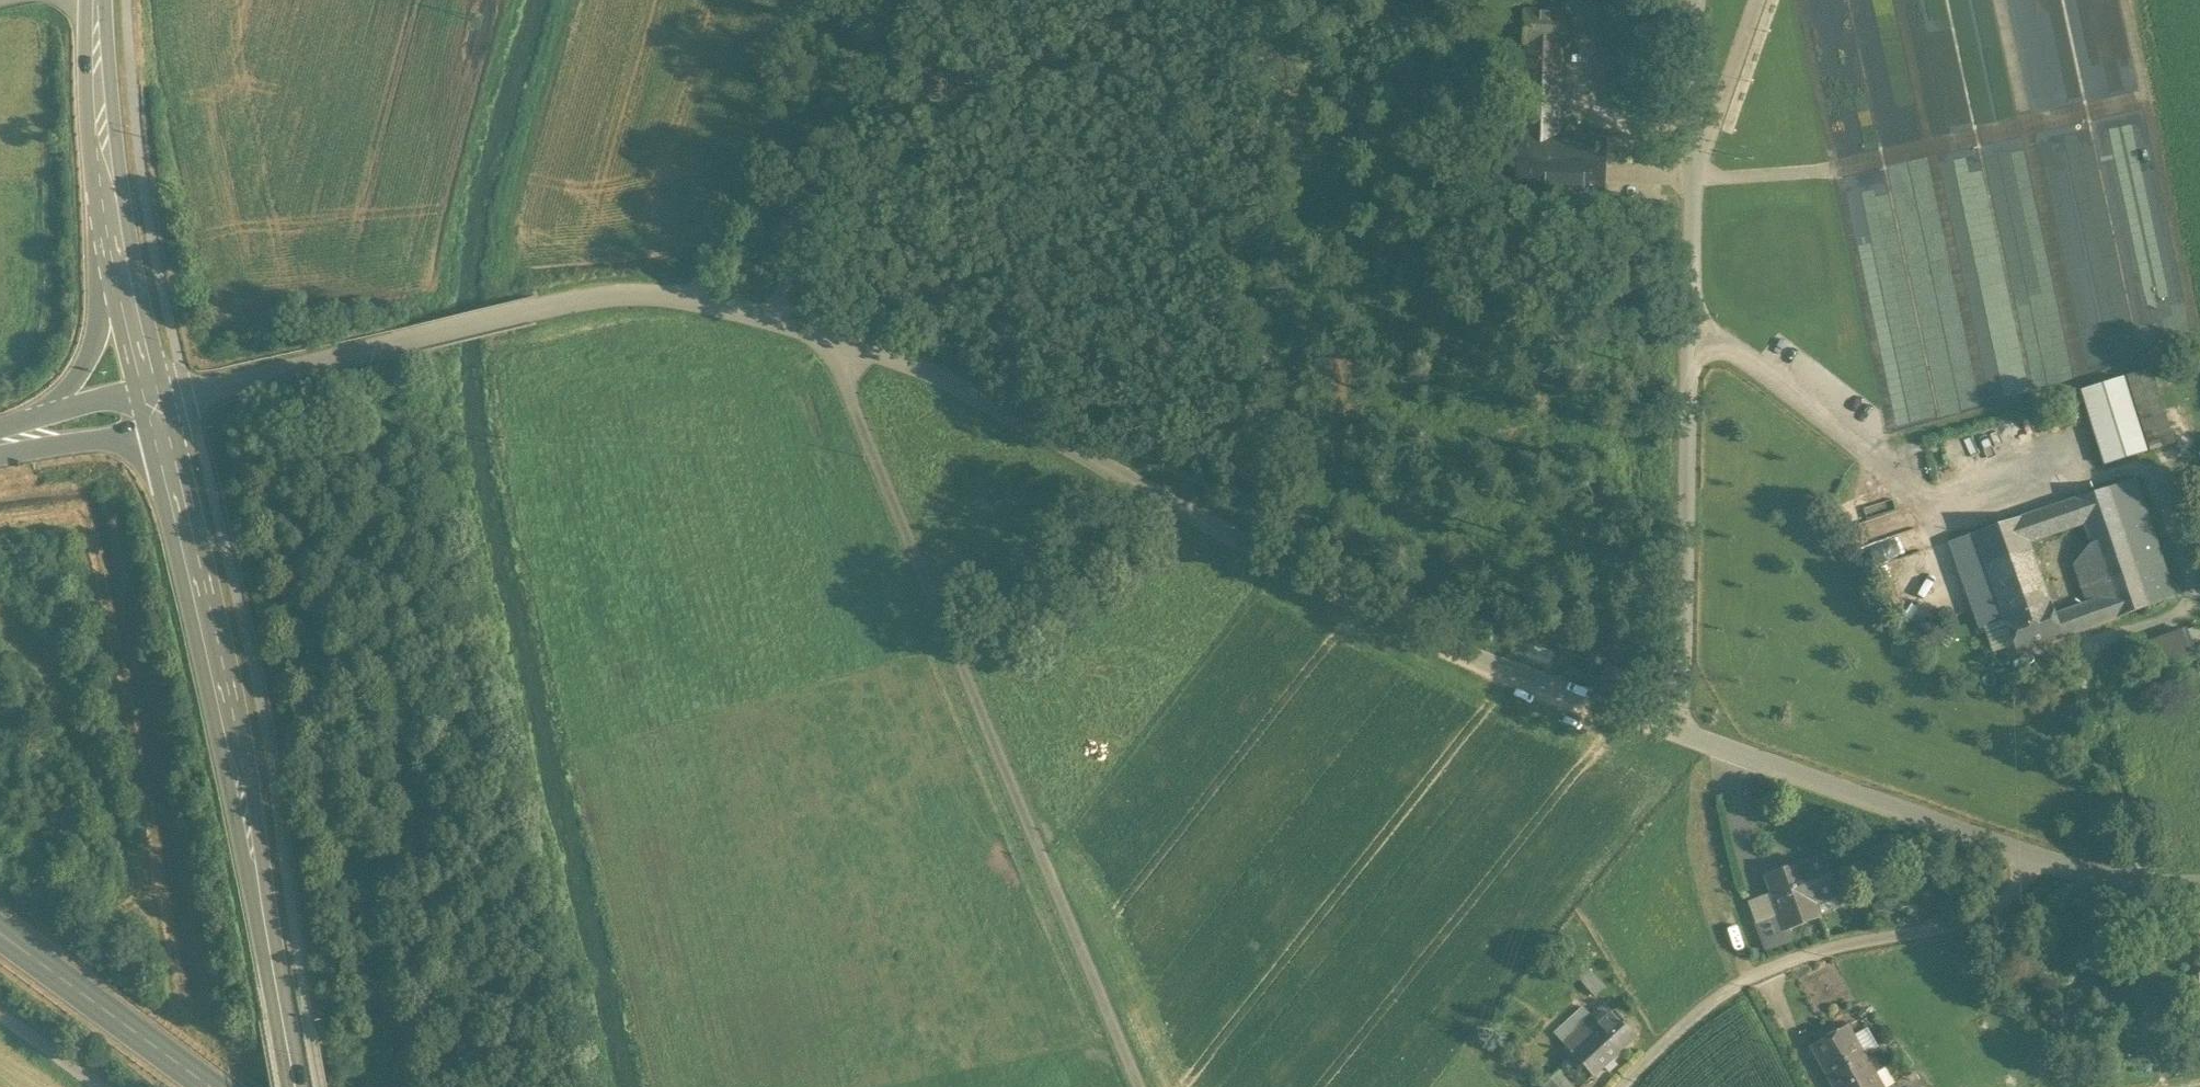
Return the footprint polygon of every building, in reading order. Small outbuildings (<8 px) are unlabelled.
[(1565,13),(1523,12),(1522,43),(1527,44),(1559,45),(1564,45),(1565,13)] [(1559,45),(1527,44),(1526,72),(1558,73),(1559,45)] [(1558,73),(1526,72),(1524,137),(1518,137),(1516,187),(1604,190),(1605,140),(1556,138),(1558,73)] [(2129,379),(2151,450),(2173,443),(2151,372),(2129,379)] [(2081,390),(2104,465),(2146,452),(2123,377),(2081,390)] [(2146,586),(2168,579),(2135,480),(2112,487),(2146,586)] [(2146,586),(2112,487),(2075,500),(2083,525),(2095,560),(2108,598),(2146,586)] [(1903,632),(1949,617),(1916,530),(1884,490),(1824,512),(1869,570),(1878,568),(1903,632)] [(2083,525),(2075,500),(2021,519),(2029,544),(2083,525)] [(2046,592),(2029,544),(2021,519),(1953,542),(1985,628),(2005,621),(2004,617),(2050,601),(2056,601),(2052,590),(2046,592)] [(2108,598),(2095,560),(2075,566),(2089,604),(2108,598)] [(2084,606),(2091,628),(2135,611),(2174,598),(2168,579),(2146,586),(2108,598),(2089,604),(2084,606)] [(2050,601),(2004,617),(2005,621),(2013,646),(2017,655),(2076,634),(2068,611),(2055,616),(2050,601)] [(2068,611),(2076,634),(2091,628),(2084,606),(2068,611)] [(1994,653),(2013,646),(2005,621),(1985,628),(1994,653)] [(2184,630),(2139,647),(2147,677),(2196,660),(2184,630)] [(1824,858),(1766,877),(1786,930),(1820,918),(1815,903),(1836,894),(1824,858)] [(1587,967),(1575,977),(1591,997),(1603,987),(1587,967)] [(1641,1041),(1609,1006),(1602,1013),(1594,1003),(1561,1032),(1601,1076),(1641,1041)] [(1812,1049),(1833,1086),(1882,1086),(1848,1025),(1812,1049)] [(1554,1086),(1586,1086),(1572,1071),(1554,1086)]
